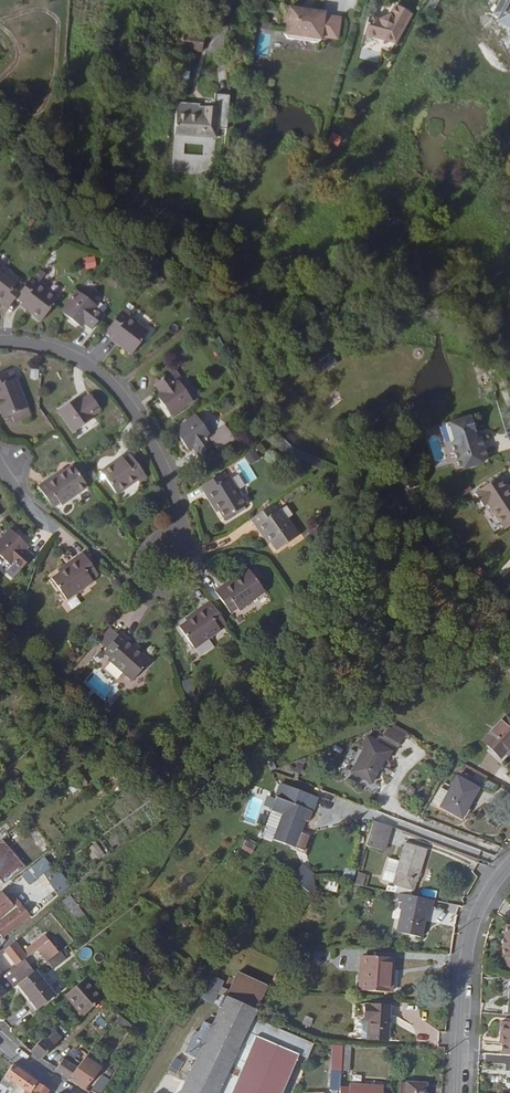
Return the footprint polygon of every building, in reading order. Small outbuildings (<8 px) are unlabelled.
[(426,8),(434,12),(440,0),(430,0),(426,8)] [(491,15),(499,19),(498,22),(508,28),(509,28),(509,0),(500,0),(491,15)] [(379,21),(368,17),(364,35),(395,43),(411,15),(395,6),(389,16),(391,19),(381,23),(379,21)] [(303,9),(289,7),(285,35),(287,39),(294,40),(298,37),(308,39),(311,43),(317,44),(321,41),(321,38),(338,40),(341,18),(325,15),(325,13),(311,10),(311,13),(302,12),(303,9)] [(258,51),(278,52),(279,35),(271,34),(270,44),(265,44),(265,25),(259,24),(258,51)] [(205,28),(177,26),(177,32),(184,32),(204,34),(205,28)] [(204,34),(184,32),(182,50),(203,52),(204,34)] [(219,108),(205,107),(204,116),(176,114),(174,135),(220,138),(220,130),(217,129),(219,108)] [(88,267),(96,266),(94,257),(86,258),(88,267)] [(19,280),(0,265),(0,298),(3,300),(2,302),(0,304),(7,309),(16,298),(24,288),(18,283),(19,280)] [(59,298),(39,282),(41,280),(34,275),(28,283),(24,288),(16,298),(28,307),(26,310),(41,322),(59,298)] [(98,306),(77,290),(61,310),(76,321),(75,323),(82,328),(84,325),(92,330),(104,314),(97,308),(98,306)] [(150,331),(129,316),(131,314),(124,308),(106,332),(112,336),(118,341),(116,344),(131,355),(150,331)] [(76,321),(61,310),(60,312),(75,323),(76,321)] [(337,363),(330,351),(313,362),(320,374),(337,363)] [(193,401),(178,380),(181,378),(175,370),(154,384),(159,392),(156,395),(161,402),(162,401),(172,416),(193,401)] [(16,377),(13,378),(10,371),(0,375),(0,412),(2,418),(11,415),(28,408),(16,377)] [(102,410),(90,393),(82,399),(80,395),(72,401),(73,402),(59,412),(73,433),(95,417),(94,415),(102,410)] [(73,402),(72,401),(58,411),(59,412),(73,402)] [(172,416),(162,401),(161,402),(171,417),(172,416)] [(28,408),(11,415),(15,423),(31,416),(28,408)] [(201,421),(196,414),(175,429),(185,444),(184,445),(186,448),(189,452),(193,449),(198,457),(215,445),(218,449),(234,438),(225,426),(211,436),(204,425),(201,421)] [(475,438),(474,432),(475,431),(471,417),(469,418),(469,417),(446,424),(459,469),(463,468),(463,469),(483,463),(482,462),(487,460),(480,437),(475,438)] [(185,444),(175,429),(173,430),(184,445),(185,444)] [(251,463),(259,459),(256,451),(247,456),(251,463)] [(147,477),(131,454),(124,458),(118,462),(116,460),(100,471),(117,495),(138,480),(140,483),(147,477)] [(245,459),(237,464),(249,482),(256,477),(245,459)] [(74,465),(88,486),(92,484),(77,463),(74,465)] [(74,465),(73,464),(64,470),(57,475),(59,477),(48,485),(45,480),(38,485),(53,508),(60,504),(62,506),(89,487),(88,486),(74,465)] [(64,470),(63,468),(45,480),(48,485),(59,477),(57,475),(64,470)] [(248,505),(231,477),(228,479),(224,472),(200,486),(202,489),(205,494),(209,491),(216,502),(214,504),(219,511),(224,520),(248,505)] [(475,494),(483,507),(488,504),(505,530),(509,526),(509,492),(509,490),(509,489),(501,476),(479,490),(479,491),(475,494)] [(216,502),(209,491),(205,494),(216,513),(219,511),(214,504),(216,502)] [(299,535),(280,508),(278,510),(273,504),(251,520),(256,527),(258,525),(260,524),(268,535),(265,536),(270,543),(276,551),(299,535)] [(258,525),(256,527),(268,545),(270,543),(265,536),(268,535),(260,524),(258,525)] [(23,540),(10,528),(8,529),(22,542),(23,540)] [(8,529),(0,539),(0,556),(11,566),(8,570),(15,576),(33,556),(27,549),(29,546),(23,540),(22,542),(8,529)] [(458,533),(453,535),(456,542),(461,540),(458,533)] [(98,575),(82,552),(75,557),(79,562),(68,569),(66,567),(59,572),(51,578),(67,601),(94,582),(92,579),(98,575)] [(79,562),(75,557),(58,570),(59,572),(66,567),(68,569),(79,562)] [(266,592),(250,569),(242,575),(235,580),(236,582),(225,590),(222,586),(215,591),(231,613),(237,609),(239,611),(266,592)] [(240,572),(222,586),(225,590),(236,582),(235,580),(242,575),(240,572)] [(68,601),(72,609),(81,604),(77,597),(68,601)] [(225,622),(210,601),(203,606),(206,610),(196,618),(194,615),(186,621),(179,626),(195,649),(221,630),(218,627),(225,622)] [(206,610),(203,606),(192,613),(185,618),(186,621),(194,615),(196,618),(206,610)] [(33,630),(23,635),(29,646),(39,640),(33,630)] [(135,650),(125,642),(129,637),(126,635),(122,632),(103,652),(109,658),(107,660),(132,681),(151,660),(143,653),(137,648),(135,650)] [(145,651),(129,637),(125,642),(135,650),(137,648),(143,653),(145,651)] [(474,658),(467,663),(475,673),(482,669),(474,658)] [(505,716),(482,741),(504,762),(509,754),(509,720),(505,716)] [(404,737),(388,728),(382,738),(393,744),(399,747),(404,737)] [(351,772),(372,783),(384,760),(386,761),(391,752),(367,738),(362,747),(364,749),(362,752),(357,762),(351,772)] [(382,738),(378,745),(389,751),(393,744),(382,738)] [(357,762),(362,752),(356,748),(351,758),(357,762)] [(87,783),(79,772),(72,779),(80,788),(87,783)] [(457,776),(440,807),(462,819),(478,788),(457,776)] [(281,783),(262,835),(295,848),(309,809),(314,811),(319,797),(281,783)] [(374,821),(366,846),(384,851),(391,827),(374,821)] [(4,884),(25,867),(1,839),(0,840),(0,880),(4,884)] [(252,854),(256,845),(246,840),(242,849),(252,854)] [(96,843),(86,850),(96,863),(105,855),(96,843)] [(413,890),(416,881),(418,882),(428,849),(405,843),(395,875),(397,876),(394,884),(413,890)] [(44,874),(37,864),(30,869),(47,896),(27,912),(32,918),(58,896),(44,874)] [(305,867),(303,865),(292,878),(295,881),(305,867)] [(67,888),(54,867),(44,874),(58,896),(67,888)] [(313,875),(305,867),(295,881),(312,894),(315,887),(313,875)] [(345,868),(343,876),(354,878),(356,871),(345,868)] [(366,874),(359,872),(355,884),(363,886),(366,874)] [(26,881),(22,875),(14,881),(16,885),(19,883),(20,885),(26,881)] [(338,883),(324,879),(323,888),(336,891),(338,883)] [(411,896),(413,890),(394,884),(392,892),(400,893),(405,894),(411,896)] [(0,892),(0,916),(15,904),(19,909),(3,921),(2,919),(0,921),(0,932),(3,937),(32,918),(27,912),(7,887),(1,891),(0,892)] [(403,902),(398,933),(421,938),(427,907),(432,908),(434,900),(428,899),(411,896),(405,894),(400,893),(398,902),(403,902)] [(92,926),(70,895),(62,901),(85,931),(92,926)] [(509,963),(509,925),(506,924),(501,957),(506,958),(509,963)] [(45,935),(22,952),(14,941),(3,951),(15,966),(17,965),(26,958),(37,949),(49,940),(45,935)] [(64,946),(55,935),(49,940),(58,951),(64,946)] [(49,940),(37,949),(47,962),(59,952),(58,951),(49,940)] [(59,952),(47,962),(53,969),(66,958),(61,951),(59,952)] [(391,957),(362,955),(359,991),(392,993),(392,979),(390,979),(391,957)] [(506,958),(501,957),(509,969),(509,963),(506,958)] [(6,993),(18,984),(26,977),(17,965),(15,966),(0,976),(0,977),(0,998),(6,993)] [(26,977),(18,984),(37,1009),(54,995),(35,970),(26,977)] [(268,987),(237,972),(212,1025),(204,1021),(198,1032),(195,1030),(183,1052),(196,1059),(180,1092),(218,1092),(268,987)] [(48,980),(56,991),(63,985),(55,974),(48,980)] [(214,977),(201,997),(212,1003),(222,981),(214,977)] [(86,979),(65,995),(82,1017),(102,998),(86,979)] [(368,1020),(367,1040),(388,1041),(390,1005),(365,1004),(364,1020),(368,1020)] [(264,1007),(260,1016),(274,1022),(278,1013),(264,1007)] [(310,1028),(314,1018),(306,1015),(302,1026),(310,1028)] [(98,1016),(94,1024),(103,1029),(107,1021),(98,1016)] [(132,1025),(120,1016),(115,1022),(126,1031),(132,1025)] [(313,1043),(256,1019),(220,1092),(282,1092),(299,1055),(307,1058),(313,1043)] [(361,1039),(367,1040),(368,1020),(364,1020),(360,1020),(357,1022),(356,1033),(359,1035),(361,1036),(361,1039)] [(499,1044),(502,1044),(501,1055),(509,1056),(509,1022),(501,1021),(499,1044)] [(46,1040),(43,1037),(30,1052),(39,1061),(42,1058),(61,1038),(54,1032),(46,1040)] [(351,1045),(343,1045),(343,1047),(341,1071),(350,1072),(351,1045)] [(343,1047),(333,1046),(331,1071),(341,1071),(343,1047)] [(101,1068),(85,1057),(67,1079),(83,1090),(101,1068)] [(55,1070),(67,1079),(78,1067),(63,1058),(57,1068),(55,1070)] [(173,1060),(169,1068),(176,1072),(180,1063),(173,1060)] [(26,1091),(29,1092),(30,1092),(38,1082),(13,1065),(13,1064),(5,1076),(0,1083),(0,1092),(24,1092),(26,1091)] [(331,1071),(330,1090),(340,1091),(340,1087),(341,1071),(331,1071)] [(182,1080),(165,1074),(153,1092),(177,1092),(182,1080)] [(102,1075),(90,1091),(94,1092),(102,1092),(110,1080),(102,1075)] [(31,1092),(48,1092),(49,1090),(38,1082),(30,1092),(31,1092)] [(400,1083),(399,1092),(426,1092),(426,1084),(400,1083)] [(340,1092),(383,1092),(384,1086),(349,1084),(349,1088),(340,1087),(340,1091),(340,1092)]
